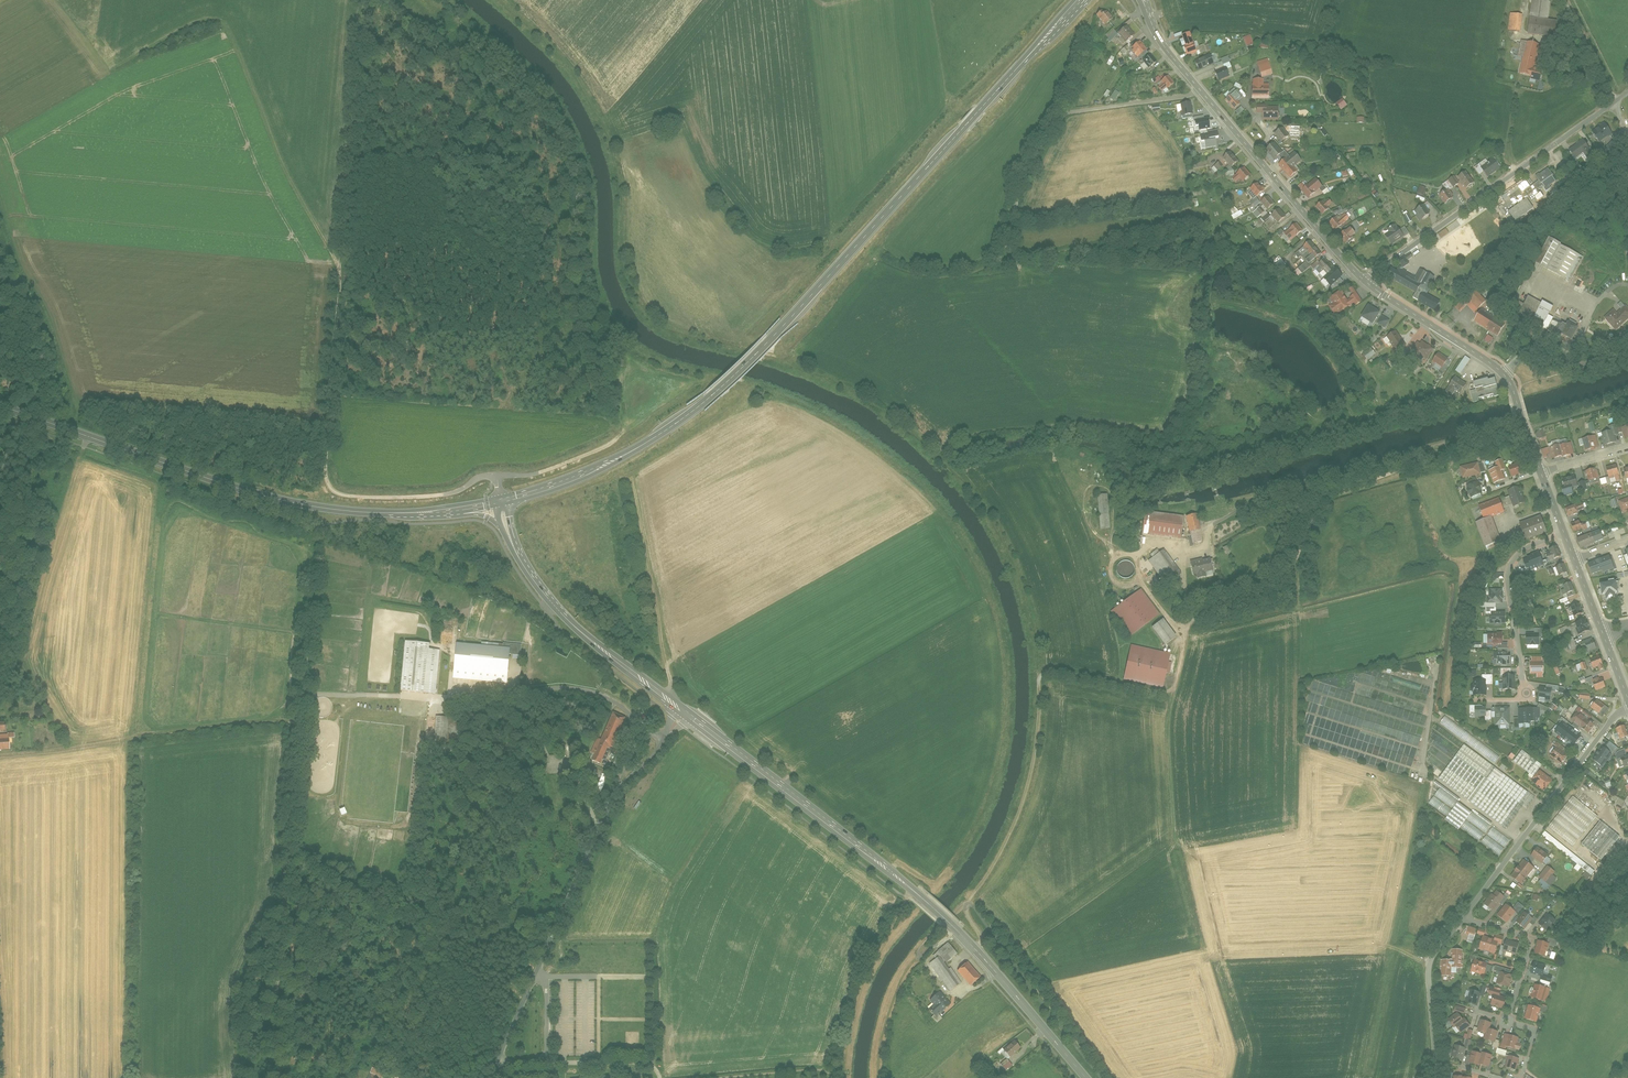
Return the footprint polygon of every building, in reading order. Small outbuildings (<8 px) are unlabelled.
[(1104,0),(1102,0),(1099,2),(1105,10),(1109,6),(1104,0)] [(1529,34),(1558,37),(1560,20),(1549,19),(1551,0),(1533,0),(1529,34)] [(1102,10),(1096,15),(1104,25),(1112,18),(1106,11),(1104,13),(1102,10)] [(1509,13),(1507,30),(1519,32),(1521,14),(1509,13)] [(1134,34),(1127,26),(1118,33),(1125,41),(1134,34)] [(1105,39),(1108,42),(1116,34),(1110,28),(1103,35),(1106,38),(1105,39)] [(1248,34),(1241,37),(1244,46),(1252,43),(1248,34)] [(1147,49),(1140,40),(1132,47),(1129,44),(1121,51),(1124,55),(1131,49),(1137,57),(1147,49)] [(1193,41),(1182,45),(1186,54),(1197,50),(1193,41)] [(1525,41),(1518,73),(1530,75),(1529,78),(1540,80),(1543,69),(1536,67),(1541,44),(1525,41)] [(1209,54),(1194,61),(1198,71),(1214,64),(1209,54)] [(1155,62),(1150,55),(1142,61),(1148,68),(1155,62)] [(1110,56),(1105,64),(1109,66),(1113,58),(1110,56)] [(1272,73),(1269,62),(1259,65),(1262,77),(1272,73)] [(1228,75),(1225,67),(1214,72),(1217,80),(1228,75)] [(1174,83),(1168,75),(1160,81),(1162,83),(1157,87),(1161,91),(1166,88),(1167,89),(1174,83)] [(1252,87),(1252,98),(1268,98),(1268,84),(1263,84),(1263,79),(1253,79),(1253,87),(1252,87)] [(1231,95),(1225,100),(1233,110),(1240,104),(1238,101),(1243,97),(1237,90),(1235,91),(1234,89),(1229,93),(1231,95)] [(1113,90),(1108,98),(1113,101),(1118,93),(1113,90)] [(1348,105),(1342,98),(1336,103),(1341,110),(1348,105)] [(1192,114),(1190,102),(1179,104),(1181,116),(1192,114)] [(1263,121),(1279,121),(1279,106),(1271,106),(1267,106),(1266,104),(1256,104),(1256,114),(1263,114),(1263,121)] [(1209,128),(1207,118),(1194,120),(1195,127),(1194,127),(1194,131),(1209,128)] [(1604,123),(1592,131),(1599,142),(1611,134),(1604,123)] [(1275,133),(1282,141),(1289,136),(1283,128),(1275,133)] [(1218,138),(1216,130),(1207,132),(1208,134),(1199,136),(1200,142),(1203,141),(1205,149),(1216,147),(1215,138),(1218,138)] [(1583,139),(1568,150),(1575,159),(1582,153),(1589,162),(1595,157),(1583,139)] [(1266,149),(1289,178),(1297,171),(1294,167),(1302,161),(1294,152),(1289,156),(1284,150),(1282,152),(1274,142),(1266,149)] [(1231,168),(1238,161),(1231,152),(1223,158),(1231,168)] [(1499,168),(1492,158),(1480,167),(1487,177),(1499,168)] [(1223,166),(1219,161),(1213,166),(1217,170),(1223,166)] [(1513,200),(1507,205),(1516,219),(1533,207),(1530,203),(1541,195),(1537,189),(1541,186),(1545,191),(1551,187),(1550,185),(1556,181),(1547,167),(1534,176),(1538,181),(1530,186),(1526,180),(1517,186),(1519,190),(1510,196),(1513,200)] [(1243,182),(1251,175),(1245,168),(1232,178),(1235,182),(1240,179),(1243,182)] [(1474,183),(1466,171),(1458,176),(1466,188),(1474,183)] [(1365,174),(1360,178),(1365,183),(1370,179),(1365,174)] [(1459,183),(1454,176),(1448,180),(1453,187),(1459,183)] [(1305,181),(1298,187),(1308,199),(1322,186),(1315,178),(1307,184),(1305,181)] [(1257,183),(1250,189),(1256,197),(1264,191),(1257,183)] [(1422,197),(1425,187),(1419,185),(1414,198),(1423,201),(1424,198),(1422,197)] [(1447,190),(1440,195),(1446,203),(1453,199),(1447,190)] [(1261,215),(1275,204),(1269,196),(1261,202),(1263,205),(1257,209),(1261,215)] [(1323,201),(1315,207),(1321,215),(1329,209),(1328,207),(1332,203),(1328,199),(1324,202),(1323,201)] [(1427,200),(1414,211),(1421,220),(1430,213),(1427,210),(1432,206),(1427,200)] [(1277,223),(1286,216),(1279,208),(1271,215),(1277,223)] [(1232,219),(1243,214),(1241,210),(1230,215),(1232,219)] [(1407,212),(1402,214),(1406,223),(1411,221),(1407,212)] [(1328,223),(1334,231),(1349,219),(1345,214),(1340,218),(1338,216),(1328,223)] [(1302,231),(1297,223),(1284,233),(1290,241),(1302,231)] [(1396,224),(1383,233),(1392,245),(1409,233),(1404,226),(1400,230),(1396,224)] [(1356,234),(1350,226),(1340,235),(1346,242),(1356,234)] [(1547,237),(1534,263),(1566,279),(1565,281),(1569,283),(1583,257),(1559,245),(1559,244),(1547,237)] [(1308,264),(1321,253),(1311,241),(1298,251),(1308,264)] [(1416,303),(1435,314),(1442,302),(1426,292),(1434,277),(1420,269),(1416,277),(1403,269),(1409,265),(1407,261),(1413,257),(1411,254),(1399,262),(1401,265),(1399,267),(1397,271),(1390,267),(1385,276),(1415,293),(1412,299),(1417,301),(1416,303)] [(1285,265),(1278,256),(1275,258),(1274,256),(1270,259),(1279,270),(1285,265)] [(1331,287),(1342,275),(1325,258),(1318,265),(1327,274),(1323,278),(1331,287)] [(1362,300),(1353,286),(1349,289),(1353,295),(1348,298),(1342,289),(1329,298),(1333,303),(1329,306),(1335,315),(1354,303),(1355,305),(1362,300)] [(1477,309),(1486,301),(1477,292),(1468,300),(1477,309)] [(1572,339),(1578,327),(1568,322),(1566,325),(1563,323),(1562,325),(1553,320),(1554,318),(1549,315),(1554,307),(1542,301),(1541,303),(1528,296),(1518,316),(1560,337),(1562,335),(1572,339)] [(1373,324),(1380,312),(1368,305),(1361,317),(1373,324)] [(1626,305),(1617,313),(1613,308),(1603,317),(1616,332),(1627,320),(1627,307),(1626,305)] [(1505,322),(1482,308),(1474,321),(1497,335),(1505,322)] [(1384,328),(1389,320),(1382,315),(1377,323),(1384,328)] [(1407,346),(1396,330),(1385,337),(1396,353),(1407,346)] [(1486,334),(1483,340),(1489,343),(1492,338),(1486,334)] [(1424,364),(1434,349),(1422,341),(1420,343),(1418,341),(1409,354),(1424,364)] [(1368,359),(1375,354),(1371,348),(1363,354),(1368,359)] [(1442,368),(1448,359),(1439,352),(1433,361),(1442,368)] [(1460,374),(1469,359),(1464,356),(1454,371),(1460,374)] [(1467,384),(1454,376),(1444,392),(1451,396),(1455,390),(1460,394),(1467,384)] [(1470,391),(1474,403),(1479,401),(1479,399),(1492,394),(1493,397),(1501,395),(1495,378),(1489,380),(1487,378),(1473,382),(1476,390),(1470,391)] [(1600,433),(1604,446),(1616,442),(1614,435),(1619,434),(1616,423),(1607,426),(1609,431),(1600,433)] [(1537,439),(1545,436),(1543,429),(1535,432),(1537,439)] [(1599,447),(1595,435),(1582,439),(1585,451),(1599,447)] [(1574,453),(1571,442),(1560,445),(1560,444),(1542,449),(1545,459),(1549,457),(1550,459),(1562,455),(1563,457),(1574,453)] [(1497,468),(1488,471),(1493,484),(1505,479),(1502,471),(1506,469),(1502,459),(1495,462),(1497,468)] [(1523,461),(1508,466),(1512,477),(1527,471),(1523,461)] [(1460,466),(1463,479),(1481,474),(1478,462),(1460,466)] [(1616,464),(1606,468),(1609,478),(1619,475),(1616,464)] [(1594,468),(1585,471),(1588,481),(1599,478),(1597,470),(1595,471),(1594,468)] [(1578,486),(1574,475),(1562,479),(1564,485),(1561,486),(1564,495),(1573,493),(1572,488),(1578,486)] [(1482,493),(1478,482),(1466,486),(1471,497),(1482,493)] [(1513,505),(1513,507),(1525,502),(1519,486),(1508,490),(1510,497),(1499,500),(1502,508),(1513,505)] [(1109,494),(1098,495),(1102,529),(1112,528),(1109,494)] [(1618,501),(1622,510),(1627,508),(1627,497),(1618,501)] [(1476,522),(1485,547),(1501,541),(1492,517),(1504,512),(1502,508),(1499,500),(1498,498),(1479,505),(1484,519),(1476,522)] [(1575,504),(1565,508),(1568,516),(1578,512),(1577,510),(1584,508),(1582,503),(1576,506),(1575,504)] [(1183,517),(1145,511),(1142,534),(1180,540),(1183,517)] [(1195,515),(1184,517),(1190,544),(1201,542),(1195,515)] [(1547,531),(1540,515),(1519,523),(1526,539),(1547,531)] [(1579,521),(1571,524),(1574,532),(1582,529),(1579,521)] [(1591,534),(1577,539),(1580,548),(1594,543),(1591,534)] [(1561,557),(1557,547),(1549,549),(1551,554),(1547,555),(1549,561),(1561,557)] [(1182,575),(1164,551),(1149,562),(1167,586),(1182,575)] [(1524,560),(1527,570),(1543,564),(1539,552),(1532,555),(1532,556),(1527,558),(1528,559),(1524,560)] [(1588,564),(1592,574),(1613,567),(1609,556),(1588,564)] [(1117,560),(1116,576),(1131,577),(1132,561),(1117,560)] [(1210,560),(1191,564),(1193,577),(1196,577),(1197,581),(1206,579),(1205,575),(1213,574),(1210,560)] [(1567,572),(1564,564),(1556,567),(1559,575),(1567,572)] [(1615,593),(1613,581),(1596,584),(1598,595),(1602,594),(1603,601),(1613,600),(1612,594),(1615,593)] [(1576,595),(1571,582),(1562,585),(1564,590),(1561,591),(1563,595),(1566,594),(1567,598),(1576,595)] [(1143,589),(1113,611),(1129,633),(1159,611),(1143,589)] [(1487,604),(1503,603),(1502,589),(1489,589),(1489,597),(1487,597),(1487,604)] [(1583,613),(1580,603),(1570,607),(1573,616),(1583,613)] [(1491,624),(1505,624),(1505,612),(1491,612),(1491,624)] [(1166,619),(1154,628),(1165,644),(1177,636),(1166,619)] [(1580,635),(1591,631),(1586,619),(1575,623),(1580,635)] [(1497,648),(1508,648),(1508,643),(1503,643),(1502,632),(1497,632),(1497,634),(1488,634),(1488,644),(1497,644),(1497,648)] [(1526,633),(1526,645),(1539,645),(1539,633),(1526,633)] [(1570,650),(1576,648),(1572,636),(1566,638),(1570,650)] [(1588,652),(1597,649),(1593,639),(1592,640),(1591,638),(1579,642),(1582,649),(1586,648),(1588,652)] [(441,645),(405,641),(401,690),(437,693),(441,645)] [(503,647),(458,643),(454,678),(507,682),(509,662),(522,663),(523,645),(504,644),(503,647)] [(1163,688),(1171,654),(1132,645),(1125,679),(1163,688)] [(1501,666),(1510,666),(1510,652),(1508,652),(1508,648),(1497,648),(1497,652),(1493,652),(1494,663),(1496,663),(1496,665),(1501,665),(1501,666)] [(1604,669),(1599,656),(1589,660),(1593,668),(1598,666),(1600,670),(1604,669)] [(1532,661),(1530,661),(1530,673),(1536,673),(1536,677),(1544,678),(1544,674),(1544,661),(1542,661),(1542,657),(1532,657),(1532,661)] [(1574,665),(1577,672),(1586,669),(1584,661),(1574,665)] [(1556,675),(1563,672),(1562,669),(1558,670),(1556,664),(1552,666),(1556,675)] [(1473,696),(1486,696),(1486,685),(1492,684),(1492,675),(1481,675),(1481,679),(1473,679),(1474,685),(1471,685),(1471,692),(1473,692),(1473,696)] [(1503,675),(1503,689),(1516,689),(1516,675),(1503,675)] [(1594,690),(1605,687),(1602,678),(1599,679),(1598,678),(1593,679),(1592,677),(1585,680),(1586,684),(1591,682),(1594,690)] [(1544,702),(1550,702),(1552,688),(1539,687),(1538,698),(1545,699),(1544,702)] [(1591,707),(1603,716),(1608,709),(1597,700),(1591,707)] [(1559,705),(1557,707),(1552,704),(1550,708),(1559,715),(1564,708),(1559,705)] [(1486,717),(1486,707),(1474,707),(1474,717),(1486,717)] [(1508,732),(1514,732),(1513,728),(1513,725),(1510,725),(1510,707),(1495,707),(1496,726),(1508,726),(1508,732)] [(1540,708),(1518,707),(1518,718),(1514,718),(1513,725),(1513,728),(1519,728),(1519,724),(1530,724),(1530,722),(1537,722),(1537,718),(1540,718),(1540,708)] [(609,747),(613,748),(627,718),(614,712),(601,740),(597,739),(588,758),(601,764),(609,747)] [(1571,720),(1588,734),(1595,726),(1577,712),(1571,720)] [(1501,757),(1446,716),(1441,723),(1497,763),(1501,757)] [(449,718),(435,717),(433,733),(447,735),(449,718)] [(1574,746),(1581,737),(1563,722),(1555,732),(1574,746)] [(1464,745),(1436,724),(1434,727),(1462,748),(1461,751),(1435,732),(1433,736),(1458,754),(1456,756),(1434,740),(1432,743),(1454,759),(1452,762),(1432,747),(1430,750),(1450,765),(1448,768),(1431,755),(1429,759),(1445,771),(1443,774),(1434,767),(1431,770),(1441,777),(1440,779),(1504,826),(1528,793),(1464,745)] [(1624,726),(1616,729),(1620,740),(1627,737),(1627,736),(1624,726)] [(9,750),(9,738),(14,738),(14,732),(0,733),(0,750),(9,750)] [(1612,753),(1616,747),(1608,741),(1603,747),(1612,753)] [(1550,756),(1561,764),(1567,755),(1563,752),(1565,749),(1556,743),(1554,746),(1556,747),(1550,756)] [(1611,754),(1602,747),(1592,760),(1601,766),(1611,754)] [(1627,755),(1624,749),(1617,752),(1615,755),(1620,769),(1627,766),(1627,755)] [(1552,779),(1540,770),(1531,782),(1544,791),(1552,779)] [(1460,802),(1441,789),(1436,795),(1454,808),(1452,810),(1434,797),(1430,803),(1448,816),(1445,820),(1459,830),(1462,826),(1500,855),(1505,848),(1466,820),(1467,818),(1506,846),(1510,841),(1471,813),(1459,803),(1460,802)] [(1597,815),(1573,796),(1549,827),(1573,845),(1597,815)] [(1619,836),(1600,821),(1582,844),(1601,859),(1619,836)] [(1540,836),(1576,863),(1573,868),(1577,871),(1580,867),(1585,871),(1581,876),(1586,880),(1594,870),(1544,831),(1540,836)] [(1550,856),(1538,847),(1530,856),(1542,865),(1550,856)] [(1535,869),(1523,860),(1517,867),(1516,866),(1512,871),(1514,872),(1510,877),(1522,886),(1535,869)] [(1553,870),(1548,866),(1539,877),(1541,879),(1538,882),(1543,885),(1545,883),(1550,886),(1557,878),(1551,874),(1553,870)] [(1507,896),(1497,889),(1484,906),(1494,914),(1507,896)] [(1515,911),(1506,904),(1497,916),(1506,923),(1515,911)] [(1553,906),(1550,904),(1544,911),(1546,913),(1553,906)] [(1534,918),(1526,911),(1516,922),(1524,929),(1534,918)] [(1556,921),(1547,914),(1537,925),(1546,932),(1556,921)] [(1479,931),(1468,927),(1466,933),(1477,938),(1479,931)] [(1492,939),(1483,937),(1479,949),(1495,953),(1498,941),(1502,942),(1503,937),(1493,934),(1492,939)] [(1547,941),(1538,940),(1535,954),(1544,956),(1547,941)] [(1519,944),(1505,941),(1503,951),(1516,955),(1519,944)] [(957,954),(948,943),(939,951),(947,962),(957,954)] [(1465,949),(1453,949),(1452,958),(1442,958),(1442,969),(1464,969),(1465,949)] [(929,963),(949,991),(960,985),(940,957),(929,963)] [(1488,963),(1474,960),(1471,972),(1485,975),(1488,963)] [(967,961),(958,968),(973,986),(981,979),(967,961)] [(1547,966),(1531,961),(1528,972),(1542,977),(1542,979),(1551,983),(1553,977),(1544,974),(1547,966)] [(1511,973),(1501,971),(1496,985),(1507,988),(1511,973)] [(1485,988),(1483,998),(1497,1002),(1500,991),(1493,990),(1494,986),(1486,985),(1483,984),(1483,987),(1485,988)] [(1549,990),(1534,986),(1531,998),(1545,1002),(1549,990)] [(1480,992),(1469,990),(1466,1004),(1477,1006),(1480,992)] [(953,1005),(940,992),(931,1000),(935,1004),(930,1009),(939,1018),(953,1005)] [(1541,1009),(1528,1005),(1523,1019),(1537,1023),(1541,1009)] [(1463,1018),(1457,1012),(1446,1022),(1452,1028),(1463,1018)] [(1469,1025),(1463,1018),(1452,1028),(1458,1034),(1469,1025)] [(1491,1023),(1480,1020),(1478,1028),(1475,1028),(1474,1031),(1469,1030),(1467,1038),(1471,1039),(1472,1035),(1478,1036),(1479,1032),(1488,1034),(1491,1023)] [(1518,1037),(1505,1033),(1501,1047),(1515,1050),(1518,1037)] [(1464,1043),(1452,1040),(1447,1056),(1460,1060),(1464,1043)] [(1023,1050),(1016,1041),(1003,1053),(1010,1061),(1023,1050)] [(1494,1056),(1482,1053),(1482,1055),(1471,1052),(1468,1062),(1490,1069),(1494,1056)] [(1517,1059),(1506,1056),(1503,1068),(1514,1071),(1517,1059)] [(1003,1071),(1010,1066),(1008,1062),(1000,1067),(1003,1071)] [(368,1077),(383,1077),(386,1072),(373,1066),(368,1077)]
